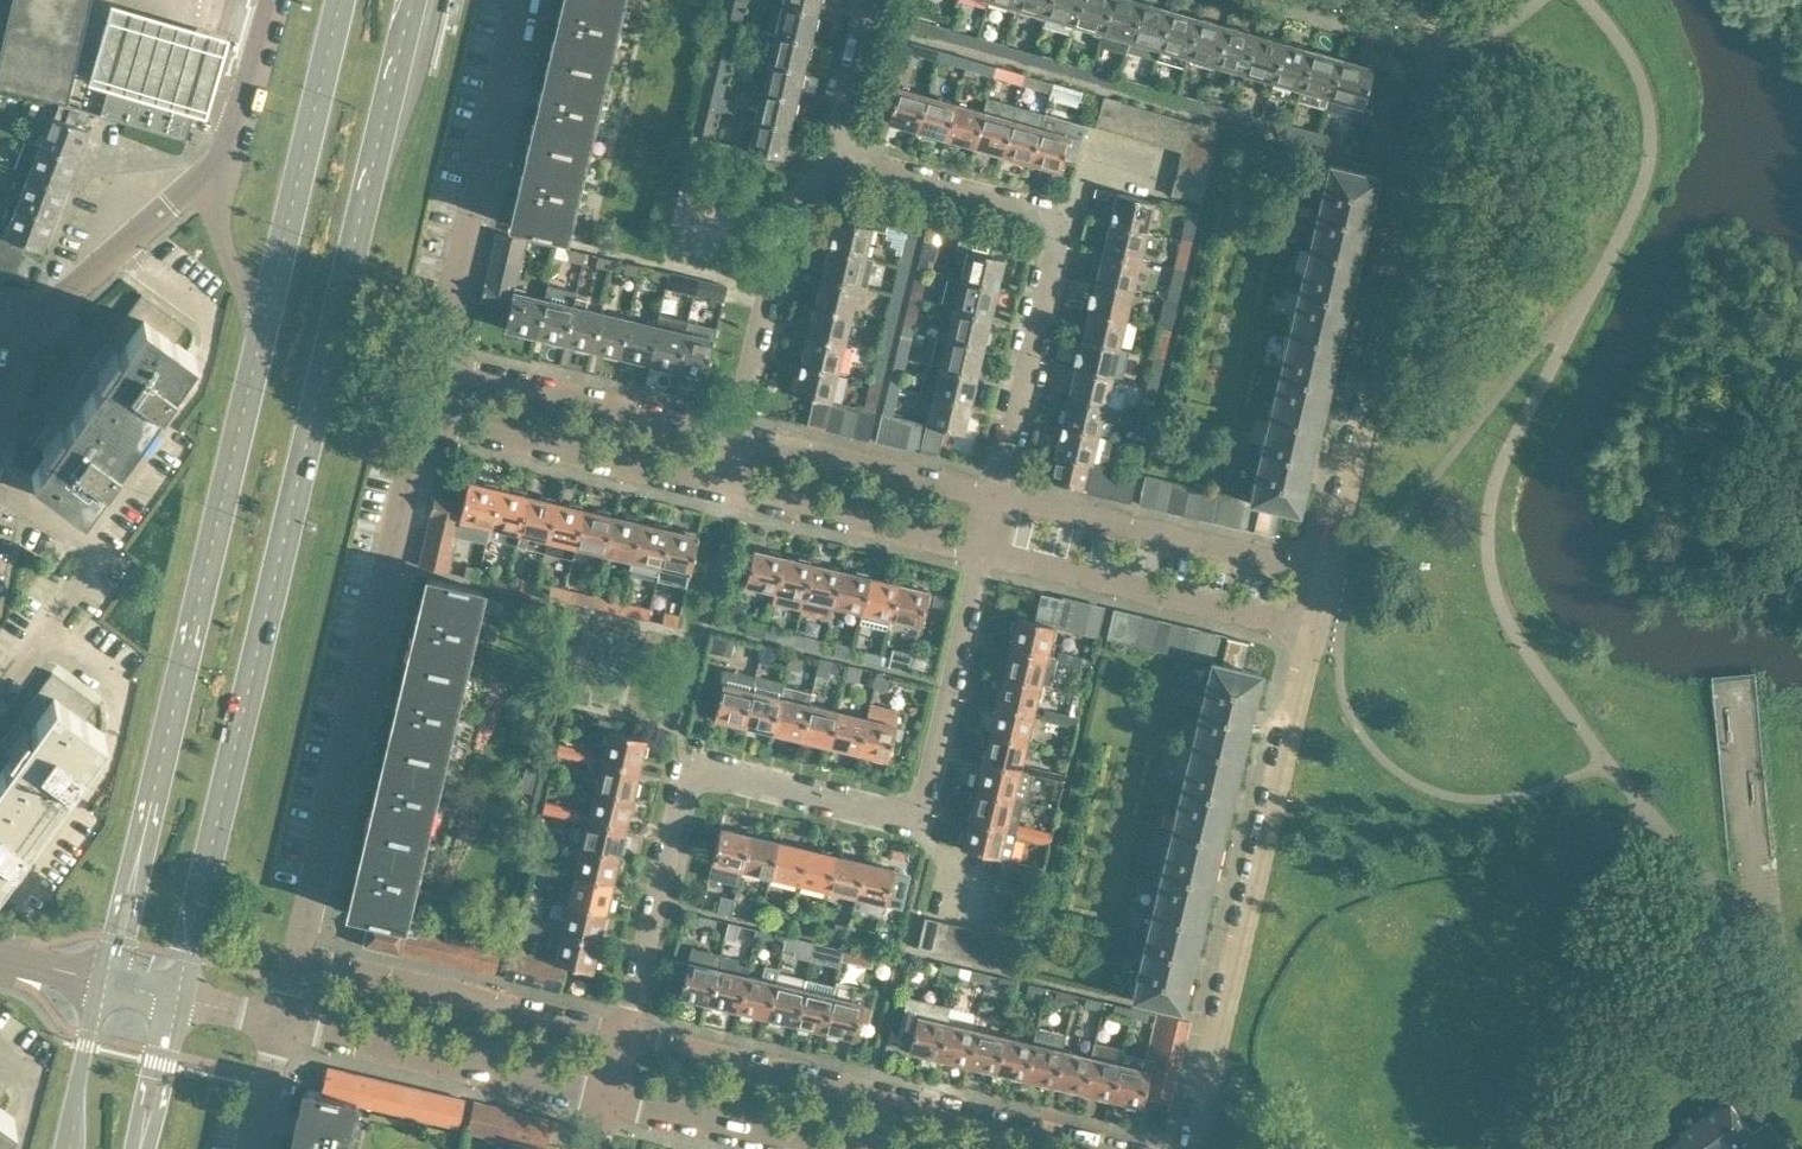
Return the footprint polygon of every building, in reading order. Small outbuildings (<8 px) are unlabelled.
[(0,52),(0,87),(61,101),(67,102),(68,101),(91,0),(12,0),(0,52)] [(624,0),(563,0),(559,16),(617,29),(624,0)] [(732,9),(743,11),(746,0),(734,0),(732,9)] [(781,5),(816,13),(819,0),(782,0),(781,5)] [(1048,0),(1018,0),(1015,8),(1044,16),(1048,0)] [(1079,0),(1048,0),(1044,16),(1073,24),(1079,0)] [(1110,0),(1079,0),(1073,24),(1101,32),(1110,0)] [(1140,1),(1137,0),(1110,0),(1101,32),(1097,45),(1127,53),(1128,50),(1130,40),(1129,40),(1140,1)] [(1156,58),(1169,9),(1140,1),(1129,40),(1130,40),(1128,50),(1156,58)] [(815,17),(816,13),(781,5),(774,33),(774,34),(810,42),(813,28),(817,28),(819,18),(815,17)] [(232,41),(116,6),(93,84),(209,119),(232,41)] [(1187,57),(1198,17),(1169,9),(1156,58),(1184,66),(1186,56),(1187,57)] [(607,71),(617,29),(559,16),(549,58),(607,71)] [(1198,17),(1187,57),(1189,57),(1190,62),(1210,68),(1215,64),(1226,25),(1198,17)] [(950,27),(917,18),(914,30),(947,39),(950,27)] [(729,23),(725,37),(737,40),(740,26),(729,23)] [(1244,73),(1255,34),(1226,25),(1215,64),(1231,69),(1228,82),(1240,86),(1243,73),(1244,73)] [(975,47),(978,35),(950,27),(947,39),(975,47)] [(809,46),(810,42),(774,34),(774,33),(766,31),(758,59),(768,61),(768,62),(803,71),(806,56),(810,57),(812,47),(809,46)] [(1272,80),(1283,42),(1255,34),(1244,73),(1272,80)] [(1005,43),(978,35),(975,47),(1002,54),(1005,43)] [(910,42),(907,52),(908,52),(925,57),(928,46),(911,41),(910,41),(910,42)] [(1298,99),(1312,50),(1283,42),(1272,80),(1268,92),(1298,99)] [(1020,47),(1017,58),(1031,62),(1034,51),(1020,47)] [(940,49),(937,60),(953,65),(956,54),(940,49)] [(1326,107),(1340,58),(1312,50),(1298,99),(1326,107)] [(1059,70),(1063,59),(1034,51),(1031,62),(1059,70)] [(722,52),(719,66),(730,69),(733,54),(722,52)] [(968,57),(965,68),(981,73),(985,62),(968,57)] [(597,113),(607,71),(549,58),(540,100),(597,113)] [(1378,97),(1383,79),(1371,76),(1373,67),(1340,58),(1326,107),(1372,120),(1374,112),(1378,97)] [(802,74),(803,71),(768,62),(761,91),(797,100),(800,84),(803,85),(806,75),(802,74)] [(1078,63),(1074,74),(1088,78),(1091,67),(1078,63)] [(1010,81),(1013,71),(1013,70),(996,65),(993,76),(1010,81)] [(1116,86),(1119,75),(1091,67),(1088,78),(1116,86)] [(1050,91),(1053,81),(1025,73),(1022,84),(1050,92),(1050,91)] [(1407,104),(1412,83),(1383,76),(1383,79),(1378,97),(1407,104)] [(715,80),(712,95),(723,97),(726,83),(715,80)] [(1082,90),(1053,81),(1050,91),(1048,102),(1077,111),(1079,101),(1082,90)] [(186,140),(194,112),(195,109),(110,83),(100,114),(186,140)] [(917,129),(926,96),(897,88),(888,121),(917,129)] [(796,102),(797,100),(761,91),(755,118),(754,120),(790,128),(793,113),(796,114),(799,103),(796,102)] [(1082,91),(1079,101),(1093,104),(1095,95),(1082,91)] [(1202,110),(1205,99),(1177,91),(1174,102),(1202,110)] [(945,137),(955,104),(926,96),(917,129),(945,137)] [(1110,131),(1118,101),(1102,96),(1095,127),(1110,131)] [(1403,119),(1407,104),(1378,97),(1374,112),(1403,119)] [(983,112),(973,145),(1002,153),(1011,120),(1015,106),(987,98),(983,112)] [(1231,118),(1234,107),(1205,99),(1202,110),(1231,118)] [(587,155),(597,113),(540,100),(530,141),(587,155)] [(76,159),(87,128),(83,126),(89,110),(68,101),(67,102),(61,101),(55,115),(50,114),(38,144),(38,145),(76,159)] [(1124,135),(1132,105),(1118,101),(1110,131),(1124,135)] [(973,145),(983,112),(955,104),(945,137),(973,145)] [(1139,139),(1147,109),(1132,105),(1124,135),(1139,139)] [(1011,120),(1002,153),(1030,162),(1040,128),(1043,114),(1015,106),(1011,120)] [(1259,125),(1262,115),(1234,107),(1231,118),(1259,125)] [(708,109),(705,123),(716,126),(720,112),(708,109)] [(1153,143),(1161,113),(1147,109),(1139,139),(1153,143)] [(1040,128),(1030,162),(1059,170),(1063,156),(1075,160),(1085,124),(1044,112),(1043,114),(1040,128)] [(1399,134),(1403,119),(1374,112),(1372,120),(1370,127),(1399,134)] [(1167,147),(1175,117),(1161,113),(1153,143),(1167,147)] [(789,132),(790,128),(754,120),(755,118),(744,115),(736,147),(783,158),(786,143),(789,143),(792,133),(789,132)] [(1288,133),(1291,123),(1262,115),(1259,125),(1288,133)] [(1181,151),(1190,121),(1175,117),(1167,147),(1181,151)] [(1208,172),(1218,128),(1190,121),(1181,151),(1177,165),(1208,172)] [(1320,131),(1291,123),(1288,133),(1317,141),(1320,131)] [(1396,148),(1399,134),(1370,127),(1367,141),(1396,148)] [(1366,144),(1320,131),(1317,141),(1364,154),(1366,144)] [(65,189),(76,159),(38,145),(38,144),(26,140),(14,170),(27,175),(65,189)] [(577,197),(587,155),(530,141),(520,183),(577,197)] [(1392,162),(1396,148),(1367,141),(1366,144),(1364,154),(1392,162)] [(1367,218),(1377,176),(1327,164),(1317,206),(1367,218)] [(1204,186),(1208,172),(1177,165),(1174,179),(1204,186)] [(53,219),(65,189),(27,175),(15,205),(53,219)] [(1200,202),(1204,186),(1174,179),(1171,194),(1200,202)] [(568,239),(577,197),(520,183),(510,225),(568,239)] [(1146,231),(1152,201),(1116,193),(1109,222),(1146,231)] [(42,250),(53,219),(15,205),(1,241),(22,248),(33,252),(35,248),(42,250)] [(1357,260),(1367,218),(1317,206),(1307,248),(1357,260)] [(836,218),(829,248),(864,256),(871,229),(885,232),(888,218),(851,209),(848,221),(836,218)] [(1188,209),(1184,227),(1195,230),(1199,212),(1198,211),(1188,209)] [(1139,260),(1146,231),(1109,222),(1103,251),(1139,260)] [(905,235),(898,265),(909,267),(916,237),(919,226),(908,223),(905,235)] [(523,252),(527,238),(497,231),(494,244),(523,252)] [(960,235),(957,248),(967,251),(960,279),(996,287),(1003,258),(992,255),(995,244),(960,235)] [(932,271),(938,243),(939,242),(924,238),(916,269),(928,271),(928,270),(932,271)] [(1181,239),(1177,256),(1188,259),(1192,242),(1181,239)] [(22,248),(1,241),(0,240),(0,263),(15,269),(22,248)] [(520,264),(523,252),(494,244),(491,257),(520,264)] [(583,263),(586,252),(586,251),(558,245),(555,256),(583,263)] [(829,248),(822,277),(857,285),(866,288),(873,258),(864,256),(829,248)] [(1347,302),(1357,260),(1307,248),(1297,291),(1347,302)] [(1133,289),(1139,260),(1103,251),(1096,280),(1133,289)] [(611,269),(614,259),(614,258),(598,255),(596,265),(611,269)] [(517,277),(520,264),(491,257),(488,270),(517,277)] [(702,259),(700,270),(726,276),(728,266),(702,259)] [(639,276),(641,266),(641,265),(626,261),(624,272),(639,276)] [(902,296),(909,267),(898,265),(891,294),(902,296)] [(667,282),(670,272),(655,268),(652,279),(667,282)] [(1178,300),(1185,271),(1174,268),(1167,297),(1178,300)] [(921,300),(928,271),(916,269),(909,297),(921,300)] [(488,270),(484,283),(513,290),(514,286),(515,286),(517,277),(488,270)] [(693,292),(697,279),(681,275),(678,288),(693,292)] [(947,276),(940,305),(954,308),(990,316),(996,287),(960,279),(947,276)] [(850,314),(857,285),(822,277),(815,306),(850,314)] [(722,300),(726,286),(697,279),(693,292),(693,293),(722,300)] [(1126,318),(1133,289),(1096,280),(1093,294),(1089,293),(1086,306),(1089,307),(1089,309),(1126,318)] [(484,283),(480,300),(509,307),(503,328),(520,332),(519,335),(531,338),(532,335),(536,335),(544,298),(523,293),(524,288),(515,286),(514,286),(513,290),(484,283)] [(544,298),(536,335),(548,338),(547,342),(560,345),(561,341),(564,342),(572,305),(575,291),(547,284),(544,298)] [(1337,344),(1347,302),(1297,291),(1288,333),(1337,344)] [(195,356),(194,355),(175,341),(186,326),(141,293),(79,379),(144,427),(195,356)] [(895,325),(902,296),(891,294),(884,323),(895,325)] [(914,329),(921,300),(909,297),(902,326),(914,329)] [(1172,328),(1178,300),(1167,297),(1160,326),(1172,328)] [(592,349),(600,311),(584,308),(586,300),(576,298),(574,306),(572,305),(564,342),(576,345),(575,349),(588,352),(589,348),(592,349)] [(843,343),(850,314),(815,306),(808,334),(843,343)] [(983,345),(990,316),(954,308),(947,337),(983,345)] [(1119,347),(1126,318),(1089,309),(1082,338),(1119,347)] [(620,355),(628,318),(600,311),(592,349),(604,352),(604,356),(617,359),(617,355),(620,355)] [(656,325),(648,362),(661,366),(660,369),(673,372),(673,368),(676,369),(685,332),(688,320),(688,319),(672,315),(661,313),(658,325),(656,325)] [(648,362),(656,325),(628,318),(620,355),(633,359),(632,362),(644,365),(645,362),(648,362)] [(685,332),(676,369),(694,373),(693,377),(702,379),(703,375),(705,376),(714,338),(717,327),(688,320),(685,332)] [(888,354),(895,325),(884,323),(877,352),(888,354)] [(902,326),(898,345),(903,346),(904,343),(910,345),(914,329),(902,326)] [(1165,357),(1172,328),(1160,326),(1153,355),(1165,357)] [(1337,344),(1288,333),(1278,375),(1327,387),(1337,344)] [(836,372),(843,343),(808,334),(801,363),(836,372)] [(937,334),(931,363),(941,365),(941,366),(976,374),(983,345),(947,337),(937,334)] [(1113,376),(1119,347),(1082,338),(1079,351),(1076,350),(1073,363),(1076,364),(1075,367),(1113,376)] [(881,383),(888,354),(877,352),(870,381),(881,383)] [(900,387),(907,358),(895,355),(889,384),(900,387)] [(969,403),(976,374),(941,366),(941,365),(927,362),(920,392),(933,395),(934,394),(969,403)] [(829,402),(830,399),(836,372),(801,363),(793,393),(814,398),(829,402)] [(1151,366),(1147,384),(1158,386),(1162,369),(1151,366)] [(1110,387),(1113,376),(1075,367),(1068,396),(1106,405),(1106,404),(1121,407),(1124,391),(1110,387)] [(1317,429),(1327,387),(1278,375),(1268,417),(1317,429)] [(144,427),(79,379),(33,443),(47,453),(31,474),(49,487),(83,513),(101,488),(144,427)] [(875,410),(881,383),(870,381),(864,407),(875,410)] [(894,414),(900,387),(889,384),(882,412),(894,414)] [(963,432),(969,403),(934,394),(933,395),(926,422),(928,422),(921,451),(943,456),(944,455),(937,453),(942,427),(963,432)] [(1144,395),(1140,413),(1151,416),(1155,398),(1144,395)] [(1106,405),(1068,396),(1061,424),(1100,433),(1103,419),(1117,422),(1121,407),(1106,404),(1106,405)] [(839,431),(846,403),(830,399),(829,402),(814,398),(808,423),(801,421),(800,423),(839,431)] [(854,434),(860,406),(846,403),(839,431),(854,434)] [(875,410),(864,407),(860,406),(854,434),(868,438),(875,410)] [(890,444),(897,415),(894,414),(882,412),(875,440),(890,444)] [(906,448),(913,419),(897,415),(890,444),(906,448)] [(1307,471),(1317,429),(1268,417),(1258,459),(1307,471)] [(928,422),(926,422),(913,419),(906,448),(921,451),(928,422)] [(1057,455),(1051,481),(1061,483),(1061,484),(1076,488),(1085,490),(1092,462),(1093,462),(1100,433),(1061,424),(1054,454),(1057,455)] [(1137,425),(1133,441),(1144,444),(1148,428),(1137,425)] [(1133,441),(1129,458),(1140,460),(1144,444),(1133,441)] [(1258,459),(1249,498),(1250,498),(1249,502),(1260,504),(1253,530),(1272,534),(1278,508),(1298,513),(1303,488),(1307,471),(1258,459)] [(1101,494),(1108,465),(1093,462),(1092,462),(1085,490),(1101,494)] [(1115,498),(1122,469),(1108,465),(1101,494),(1115,498)] [(1130,501),(1137,472),(1126,469),(1122,469),(1115,498),(1130,501)] [(1154,507),(1161,478),(1145,474),(1138,503),(1154,507)] [(1168,510),(1175,481),(1161,478),(1154,507),(1168,510)] [(1182,513),(1189,484),(1175,481),(1168,510),(1182,513)] [(488,538),(500,490),(496,489),(497,484),(484,482),(483,486),(468,482),(463,503),(435,496),(431,513),(460,520),(457,532),(488,540),(488,538)] [(1196,517),(1203,487),(1189,484),(1182,513),(1196,517)] [(1210,520),(1217,490),(1203,487),(1196,517),(1210,520)] [(516,544),(528,496),(524,495),(525,491),(513,489),(512,493),(500,490),(488,538),(516,544)] [(1225,524),(1232,494),(1217,490),(1210,520),(1225,524)] [(1238,527),(1245,497),(1232,494),(1225,524),(1238,527)] [(544,550),(556,502),(552,501),(553,498),(539,495),(538,499),(528,496),(516,544),(544,550)] [(1253,530),(1259,504),(1249,502),(1250,498),(1249,498),(1245,497),(1238,527),(1253,530)] [(575,546),(584,510),(581,509),(582,505),(569,502),(568,505),(556,502),(544,550),(573,557),(576,546),(575,546)] [(604,553),(613,516),(609,515),(610,512),(597,509),(596,512),(584,510),(575,546),(576,546),(604,553)] [(457,534),(457,532),(460,520),(431,513),(427,527),(457,534)] [(631,559),(640,522),(637,522),(638,518),(626,515),(625,519),(613,516),(604,553),(631,559)] [(660,566),(669,529),(666,529),(667,525),(654,522),(653,526),(640,522),(631,559),(660,566)] [(454,546),(457,534),(427,527),(425,539),(454,546)] [(660,566),(657,579),(686,586),(689,573),(698,536),(694,535),(695,531),(684,528),(683,533),(669,529),(660,566)] [(451,559),(454,546),(425,539),(422,552),(451,559)] [(774,591),(782,556),(780,556),(781,552),(770,549),(769,553),(753,549),(745,584),(774,591)] [(448,571),(451,559),(422,552),(419,564),(448,571)] [(774,591),(771,603),(800,610),(804,598),(803,598),(811,563),(809,562),(810,559),(799,556),(798,560),(782,556),(774,591)] [(832,604),(840,570),(838,569),(839,565),(828,563),(827,567),(811,563),(803,598),(804,598),(800,610),(800,611),(830,618),(833,605),(832,604)] [(466,564),(464,575),(478,579),(481,567),(466,564)] [(861,611),(869,577),(866,576),(867,572),(857,570),(856,574),(840,570),(832,604),(833,605),(861,611)] [(494,571),(492,582),(507,585),(510,574),(494,571)] [(889,618),(898,583),(895,583),(896,579),(885,576),(884,580),(869,577),(861,611),(862,611),(859,623),(887,629),(890,618),(889,618)] [(463,662),(480,589),(426,577),(409,649),(463,662)] [(523,577),(520,588),(537,592),(539,581),(523,577)] [(926,593),(927,590),(898,583),(889,618),(890,618),(919,625),(924,603),(927,604),(930,594),(926,593)] [(562,598),(565,587),(551,584),(548,595),(562,598)] [(591,605),(594,594),(565,587),(562,598),(591,605)] [(1011,619),(1008,631),(1012,632),(1009,645),(1049,654),(1055,626),(1062,598),(1040,593),(1034,620),(1016,616),(1015,620),(1011,619)] [(619,612),(622,600),(594,594),(591,605),(619,612)] [(1062,598),(1055,626),(1069,629),(1075,601),(1062,598)] [(651,607),(622,600),(619,612),(648,619),(651,607)] [(1075,601),(1069,629),(1082,633),(1089,604),(1075,601)] [(1089,604),(1082,633),(1097,636),(1103,607),(1089,604)] [(1121,641),(1127,613),(1113,610),(1107,638),(1121,641)] [(680,614),(679,614),(665,611),(663,622),(678,626),(680,614)] [(1135,644),(1141,616),(1127,613),(1121,641),(1135,644)] [(1149,647),(1156,620),(1141,616),(1135,644),(1149,647)] [(1163,651),(1170,623),(1156,620),(1149,647),(1163,651)] [(749,622),(747,633),(765,637),(767,626),(749,622)] [(1177,654),(1184,626),(1170,623),(1163,651),(1177,654)] [(1192,657),(1199,630),(1184,626),(1177,654),(1192,657)] [(792,643),(795,632),(779,628),(776,639),(792,643)] [(1206,660),(1212,633),(1199,630),(1192,657),(1206,660)] [(731,657),(735,639),(712,633),(707,651),(731,657)] [(1221,664),(1227,636),(1212,633),(1206,660),(1211,661),(1221,664)] [(809,635),(806,647),(823,651),(823,650),(826,639),(809,635)] [(1253,644),(1253,643),(1227,636),(1221,664),(1211,661),(1191,746),(1239,757),(1259,673),(1240,668),(1246,643),(1253,644)] [(772,663),(776,647),(776,646),(762,643),(758,660),(772,663)] [(836,643),(834,653),(851,657),(854,647),(836,643)] [(1001,657),(998,669),(1004,671),(1003,674),(1042,683),(1050,685),(1056,662),(1057,656),(1049,654),(1009,645),(1006,659),(1001,657)] [(443,747),(463,662),(409,649),(390,734),(443,747)] [(888,666),(908,670),(912,653),(892,649),(888,666)] [(801,670),(805,654),(805,653),(791,650),(787,667),(801,670)] [(865,650),(862,660),(880,664),(882,654),(865,650)] [(1072,666),(1075,654),(1059,650),(1057,656),(1056,662),(1072,666)] [(1090,670),(1093,658),(1075,654),(1072,666),(1090,670)] [(830,677),(834,661),(834,660),(820,657),(815,674),(830,677)] [(858,684),(862,667),(848,663),(844,680),(858,684)] [(725,669),(714,717),(743,724),(755,676),(725,669)] [(887,691),(891,674),(877,670),(873,687),(887,691)] [(105,735),(86,721),(98,705),(53,672),(0,745),(0,765),(55,804),(105,735)] [(783,684),(784,680),(755,673),(755,676),(743,724),(772,731),(783,684)] [(1035,712),(1042,683),(1003,674),(1002,678),(997,677),(994,688),(999,689),(996,703),(1035,712)] [(811,691),(783,684),(772,731),(800,738),(809,703),(812,691),(811,691)] [(866,717),(857,752),(887,759),(899,709),(870,702),(866,717)] [(837,710),(809,703),(800,738),(829,745),(837,710)] [(1028,741),(1035,712),(996,703),(992,717),(988,715),(985,727),(990,728),(989,732),(1028,741)] [(1059,723),(1062,712),(1044,708),(1042,719),(1059,723)] [(857,752),(866,717),(837,710),(829,745),(857,752)] [(1077,727),(1079,716),(1062,712),(1059,723),(1077,727)] [(609,729),(602,758),(638,767),(642,753),(646,754),(648,743),(644,742),(645,738),(609,729)] [(1021,769),(1028,741),(989,732),(988,735),(984,734),(981,745),(986,746),(982,760),(1021,769)] [(423,832),(443,747),(390,734),(370,819),(423,832)] [(573,758),(576,746),(560,742),(557,754),(573,758)] [(594,750),(576,746),(573,758),(590,762),(592,756),(593,756),(594,750)] [(1219,841),(1239,757),(1191,746),(1171,830),(1219,841)] [(635,781),(638,767),(602,758),(593,756),(592,756),(590,762),(588,769),(600,772),(596,787),(632,796),(633,792),(636,792),(639,781),(635,781)] [(1032,778),(1046,780),(1048,770),(1031,766),(1030,771),(1021,769),(982,760),(979,774),(974,773),(972,784),(977,786),(976,789),(1023,800),(1026,801),(1032,778)] [(0,765),(0,879),(55,804),(0,765)] [(1063,784),(1065,774),(1048,770),(1046,780),(1063,784)] [(631,799),(632,796),(596,787),(589,816),(625,825),(628,811),(632,812),(635,800),(631,799)] [(970,791),(967,803),(972,804),(969,818),(1016,829),(1018,823),(1023,800),(976,789),(975,793),(970,791)] [(560,815),(562,803),(546,799),(543,811),(560,815)] [(579,808),(562,803),(560,815),(573,818),(576,819),(578,814),(579,808)] [(622,839),(625,825),(589,816),(578,814),(576,819),(573,818),(568,842),(583,845),(618,854),(619,850),(623,851),(625,839),(622,839)] [(1034,840),(1037,827),(1018,823),(1016,829),(969,818),(966,832),(961,830),(958,842),(963,843),(962,847),(1001,856),(1011,859),(1016,836),(1034,840)] [(402,924),(423,832),(370,819),(348,913),(368,917),(362,945),(395,952),(402,924)] [(741,869),(750,833),(720,826),(708,875),(739,882),(742,869),(741,869)] [(1048,843),(1052,831),(1037,827),(1034,840),(1048,843)] [(1200,925),(1219,841),(1171,830),(1151,914),(1200,925)] [(770,875),(778,840),(750,833),(741,869),(742,869),(770,875)] [(799,882),(807,847),(778,840),(770,875),(799,882)] [(617,857),(618,854),(583,845),(576,874),(611,882),(614,868),(619,869),(621,858),(617,857)] [(827,889),(836,854),(807,847),(799,882),(827,889)] [(856,896),(864,861),(836,854),(827,889),(856,896)] [(546,873),(549,861),(532,857),(530,869),(546,873)] [(1028,879),(1031,864),(1001,857),(997,872),(1028,879)] [(566,865),(549,861),(546,873),(564,877),(566,865)] [(857,896),(854,907),(877,912),(881,911),(884,908),(885,903),(900,907),(908,874),(893,871),(894,868),(864,861),(856,896),(857,896)] [(1028,879),(997,872),(994,886),(1024,894),(1028,879)] [(608,896),(611,882),(576,874),(569,903),(604,911),(605,907),(609,908),(612,897),(608,896)] [(1021,908),(1024,894),(994,886),(990,901),(1021,908)] [(722,894),(717,911),(731,914),(735,897),(722,894)] [(751,901),(747,918),(760,921),(765,904),(751,901)] [(1018,923),(1021,908),(990,901),(987,916),(1018,923)] [(604,915),(604,911),(569,903),(562,932),(598,940),(601,926),(605,927),(607,915),(604,915)] [(779,908),(775,925),(789,928),(793,911),(779,908)] [(532,930),(535,918),(519,914),(516,926),(532,930)] [(715,928),(717,919),(718,918),(700,914),(697,924),(715,928)] [(1180,1009),(1200,925),(1151,914),(1131,998),(1180,1009)] [(808,915),(803,931),(818,935),(822,918),(808,915)] [(933,950),(940,920),(924,916),(917,946),(933,950)] [(1018,923),(987,916),(983,930),(1014,938),(1018,923)] [(553,923),(535,918),(532,930),(550,935),(553,923)] [(948,953),(955,923),(940,920),(933,950),(948,953)] [(744,935),(746,926),(746,925),(729,921),(726,931),(744,935)] [(836,922),(832,939),(846,942),(850,925),(836,922)] [(962,957),(969,927),(955,923),(948,953),(962,957)] [(409,954),(416,927),(402,924),(395,952),(399,953),(400,952),(409,954)] [(423,958),(430,930),(416,927),(409,954),(423,958)] [(773,942),(775,933),(775,932),(757,927),(755,938),(773,942)] [(1007,967),(1014,938),(983,930),(969,927),(962,957),(1007,967)] [(438,961),(444,934),(430,930),(423,958),(438,961)] [(594,954),(598,940),(562,932),(556,960),(551,959),(545,986),(560,990),(566,964),(590,970),(591,965),(595,966),(598,955),(594,954)] [(452,964),(458,937),(444,934),(438,961),(452,964)] [(801,948),(803,939),(803,938),(786,934),(784,944),(801,948)] [(466,968),(472,940),(458,937),(452,964),(466,968)] [(480,971),(487,944),(472,940),(466,968),(480,971)] [(815,942),(811,959),(839,966),(841,958),(843,948),(815,941),(815,942)] [(494,974),(501,947),(487,944),(480,971),(494,974)] [(718,968),(721,954),(691,947),(683,982),(680,981),(678,992),(681,993),(680,996),(709,1003),(718,968)] [(859,962),(861,953),(861,952),(843,948),(841,958),(859,962)] [(517,980),(524,952),(510,949),(504,976),(517,980)] [(531,983),(537,955),(524,952),(517,980),(531,983)] [(545,986),(551,959),(537,955),(531,983),(545,986)] [(958,976),(961,967),(961,966),(943,961),(941,972),(958,976)] [(777,972),(778,972),(779,967),(765,963),(762,978),(746,975),(738,1009),(742,1010),(741,1013),(751,1016),(752,1013),(767,1016),(777,972)] [(738,1009),(746,975),(718,968),(709,1003),(712,1003),(712,1006),(722,1009),(723,1006),(738,1009)] [(988,983),(990,973),(990,972),(972,968),(970,979),(988,983)] [(796,1023),(806,978),(778,972),(777,972),(767,1016),(770,1017),(769,1020),(780,1022),(781,1019),(796,1023)] [(1016,990),(1018,980),(1018,979),(1001,975),(998,985),(1016,990)] [(825,1030),(835,985),(806,978),(796,1023),(798,1023),(797,1026),(808,1029),(809,1026),(825,1030)] [(835,985),(825,1030),(827,1030),(826,1034),(837,1036),(838,1033),(854,1037),(858,1020),(867,1022),(871,1005),(875,990),(865,988),(836,981),(835,985)] [(1044,996),(1046,987),(1046,986),(1029,982),(1027,992),(1044,996)] [(1076,993),(1057,988),(1055,999),(1073,1003),(1076,993)] [(936,1056),(939,1056),(947,1022),(951,1005),(908,995),(896,1043),(899,1044),(900,1042),(910,1045),(909,1049),(925,1053),(924,1056),(935,1059),(936,1056)] [(1102,1010),(1105,1001),(1105,1000),(1087,995),(1084,1006),(1102,1010)] [(1130,1016),(1132,1006),(1115,1002),(1113,1013),(1130,1016)] [(1148,1021),(1150,1011),(1150,1010),(1132,1006),(1130,1016),(1148,1021)] [(1185,1036),(1189,1020),(1154,1012),(1151,1028),(1185,1036)] [(967,1063),(975,1029),(947,1022),(939,1056),(954,1060),(953,1063),(964,1065),(965,1063),(967,1063)] [(1062,1047),(1063,1048),(1066,1033),(1037,1026),(1033,1042),(1025,1077),(1040,1081),(1039,1083),(1051,1086),(1051,1083),(1053,1084),(1062,1047)] [(1182,1051),(1185,1036),(1151,1028),(1147,1043),(1182,1051)] [(996,1070),(1004,1036),(975,1029),(967,1063),(983,1067),(982,1070),(993,1072),(994,1069),(996,1070)] [(1025,1077),(1033,1042),(1004,1036),(996,1070),(1012,1073),(1011,1076),(1022,1079),(1023,1076),(1025,1077)] [(1121,1051),(1122,1051),(1123,1047),(1094,1040),(1091,1054),(1090,1054),(1081,1093),(1108,1100),(1108,1096),(1111,1097),(1121,1051)] [(1178,1066),(1182,1051),(1147,1043),(1144,1056),(1144,1058),(1178,1066)] [(1081,1093),(1090,1054),(1063,1048),(1062,1047),(1053,1084),(1069,1087),(1068,1090),(1081,1093)] [(1170,1102),(1178,1066),(1144,1058),(1144,1056),(1122,1051),(1121,1051),(1111,1097),(1127,1101),(1126,1104),(1137,1106),(1137,1103),(1140,1104),(1142,1096),(1170,1102)] [(334,1098),(341,1070),(327,1067),(320,1095),(334,1098)] [(348,1101),(354,1073),(341,1070),(334,1098),(348,1101)] [(362,1103),(368,1077),(354,1073),(348,1101),(358,1104),(358,1103),(362,1103)] [(376,1107),(382,1080),(368,1077),(362,1103),(376,1107)] [(389,1110),(396,1083),(382,1080),(376,1107),(389,1110)] [(403,1114),(409,1086),(396,1083),(389,1110),(403,1114)] [(416,1117),(423,1089),(409,1086),(403,1114),(416,1117)] [(430,1120),(437,1093),(423,1089),(416,1117),(430,1120)] [(357,1109),(358,1104),(348,1101),(334,1098),(320,1095),(304,1091),(291,1148),(347,1148),(357,1109)] [(444,1124),(450,1096),(437,1093),(430,1120),(444,1124)] [(458,1127),(464,1099),(450,1096),(444,1124),(458,1127)] [(483,1134),(489,1105),(474,1101),(467,1131),(483,1134)] [(1674,1144),(1677,1148),(1769,1148),(1782,1140),(1781,1139),(1783,1137),(1780,1134),(1779,1135),(1769,1121),(1753,1132),(1732,1102),(1718,1108),(1684,1131),(1674,1144)] [(498,1138),(505,1109),(489,1105),(483,1134),(498,1138)] [(14,1118),(0,1108),(0,1138),(14,1118)] [(514,1140),(520,1112),(505,1109),(498,1138),(512,1141),(514,1142),(514,1140)] [(530,1143),(536,1116),(520,1112),(514,1140),(530,1143)] [(530,1143),(514,1140),(514,1142),(512,1141),(510,1148),(547,1148),(548,1148),(546,1147),(553,1120),(536,1116),(530,1143)]
